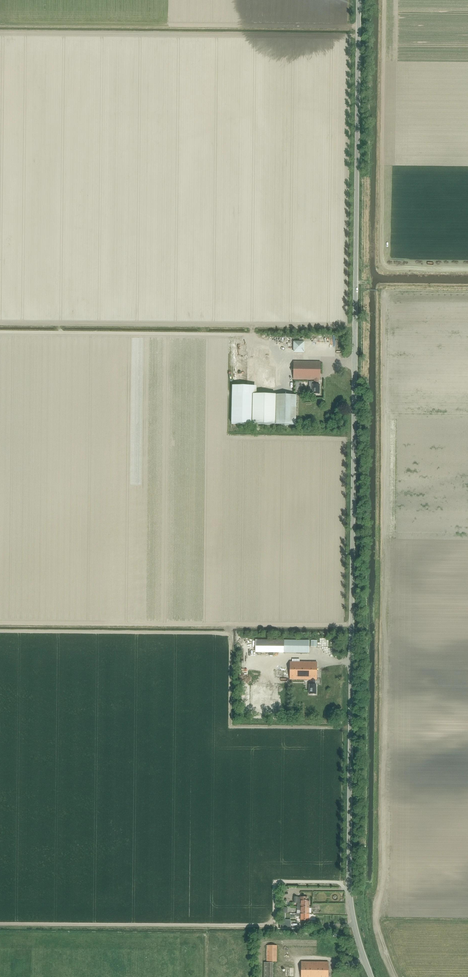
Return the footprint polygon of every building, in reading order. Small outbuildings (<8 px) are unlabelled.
[(304,353),(304,341),(293,341),(293,353),(304,353)] [(269,362),(269,349),(259,349),(258,362),(269,362)] [(294,362),(293,380),(314,380),(314,382),(309,382),(309,390),(313,390),(313,394),(320,394),(320,385),(319,385),(319,380),(320,380),(320,362),(294,362)] [(297,396),(254,395),(254,386),(232,386),(231,424),(296,425),(297,396)] [(309,653),(309,640),(256,640),(255,653),(309,653)] [(316,680),(316,662),(290,662),(290,680),(310,680),(310,685),(309,685),(309,694),(316,694),(316,685),(315,685),(315,680),(316,680)] [(261,683),(261,672),(252,672),(252,683),(261,683)] [(297,903),(297,907),(301,907),(309,907),(309,900),(305,900),(305,897),(300,897),(297,897),(294,897),(294,903),(297,903)] [(266,945),(266,962),(276,962),(276,945),(266,945)] [(273,963),(264,962),(263,976),(272,976),(273,963)] [(328,962),(301,962),(301,976),(328,976),(328,962)]
